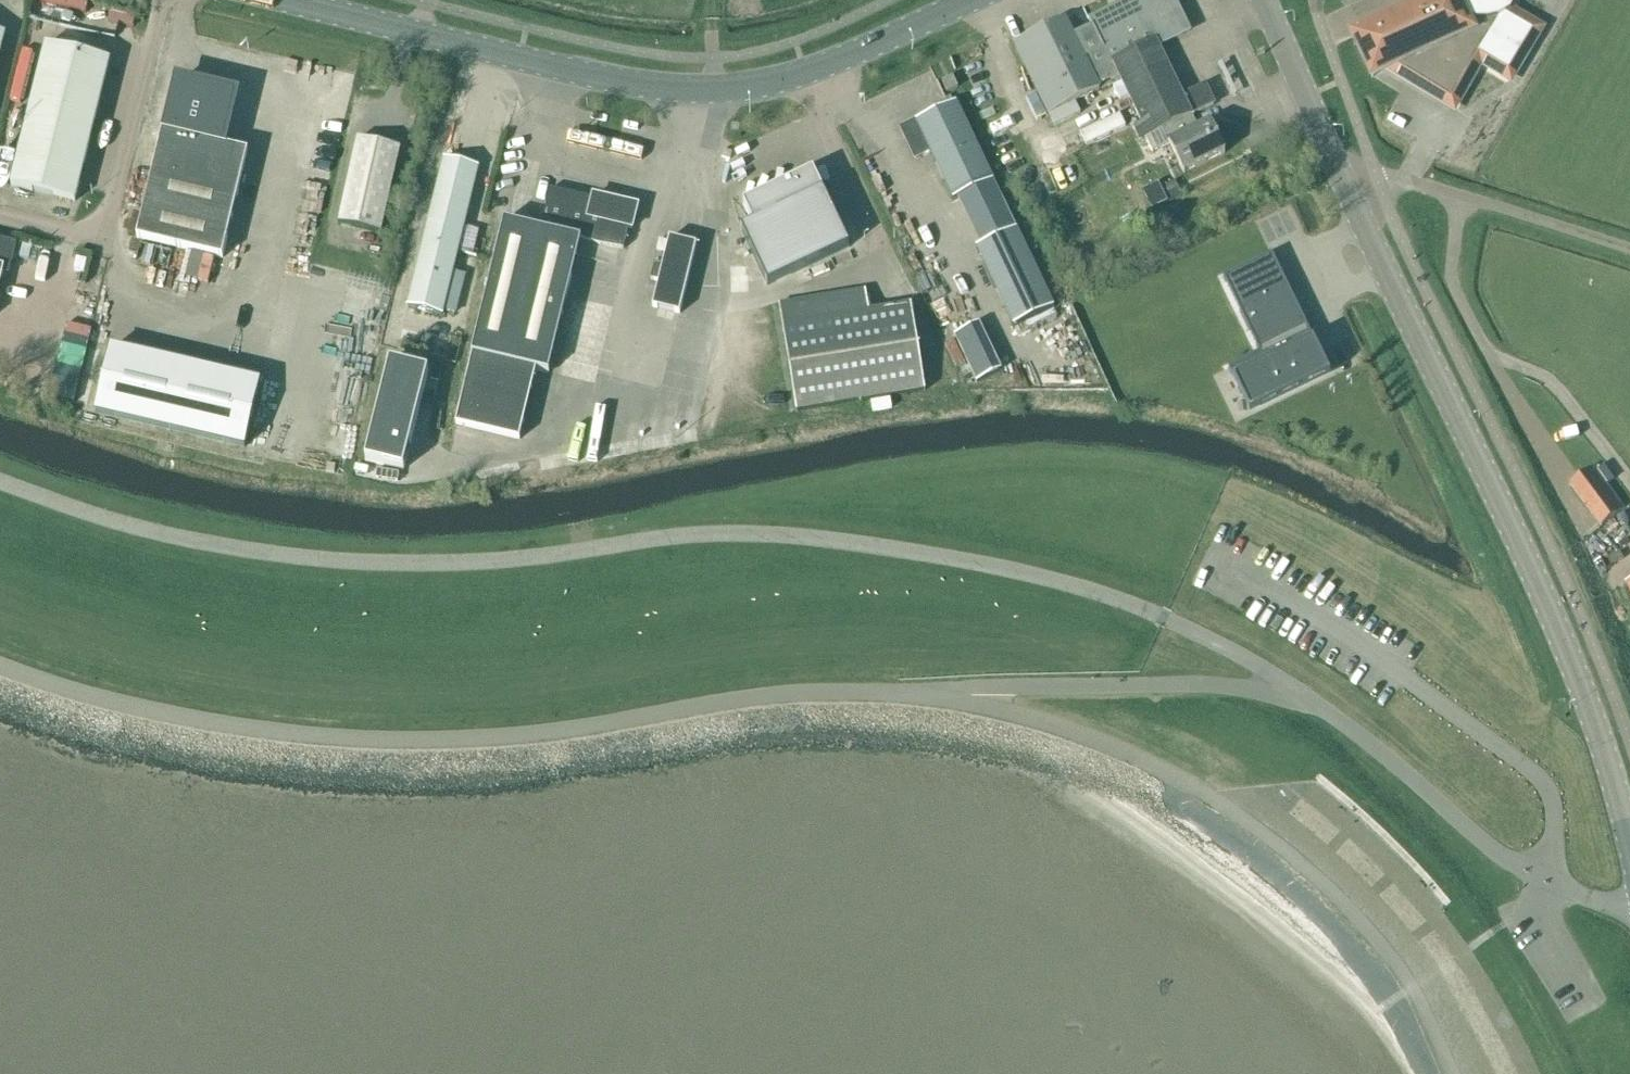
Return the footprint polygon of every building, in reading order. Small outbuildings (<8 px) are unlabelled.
[(74,0),(47,0),(40,26),(66,32),(74,0)] [(1014,45),(1048,115),(1099,90),(1098,87),(1119,77),(1122,84),(1129,97),(1142,125),(1133,129),(1140,142),(1146,139),(1163,131),(1192,117),(1191,117),(1213,106),(1214,102),(1207,88),(1203,86),(1182,96),(1158,47),(1184,34),(1167,0),(1146,0),(1073,36),(1065,20),(1014,45)] [(1404,13),(1401,15),(1353,37),(1372,78),(1389,70),(1454,108),(1480,63),(1510,81),(1540,29),(1510,12),(1516,2),(1515,0),(1433,0),(1404,13)] [(99,18),(102,7),(77,2),(75,13),(99,18)] [(46,45),(11,186),(74,201),(110,60),(46,45)] [(947,93),(957,88),(953,77),(942,82),(947,93)] [(162,131),(136,238),(222,258),(248,152),(224,146),(236,94),(179,80),(167,132),(162,131)] [(1122,84),(1114,88),(1121,101),(1129,97),(1122,84)] [(930,152),(953,201),(983,187),(986,193),(996,188),(955,103),(900,129),(915,159),(930,152)] [(1192,117),(1163,131),(1169,144),(1184,174),(1225,154),(1210,123),(1197,129),(1192,117)] [(404,133),(357,122),(326,249),(386,264),(396,221),(389,197),(404,133)] [(1163,131),(1146,139),(1153,152),(1169,144),(1163,131)] [(423,244),(458,252),(464,228),(478,167),(444,159),(423,244)] [(751,224),(740,230),(767,286),(850,247),(813,170),(742,205),(751,224)] [(1164,196),(1168,205),(1182,198),(1174,181),(1160,188),(1164,196)] [(592,200),(550,190),(540,230),(504,221),(472,354),(472,355),(455,425),(519,440),(536,370),(548,373),(581,240),(623,250),(628,228),(632,229),(637,207),(593,196),(592,200)] [(464,228),(458,252),(473,256),(479,231),(464,228)] [(1014,230),(991,241),(976,248),(1014,327),(1053,308),(1016,229),(1014,230)] [(6,260),(12,261),(17,243),(0,239),(0,285),(6,260)] [(652,308),(679,314),(696,245),(669,239),(662,268),(654,266),(651,280),(659,282),(652,308)] [(442,316),(458,252),(423,244),(407,307),(442,316)] [(214,282),(217,257),(193,254),(190,279),(214,282)] [(1272,254),(1223,278),(1259,354),(1228,369),(1240,395),(1250,414),(1330,375),(1309,331),(1272,254)] [(865,291),(778,305),(796,412),(925,391),(911,305),(869,312),(865,291)] [(111,348),(96,412),(244,447),(307,462),(328,465),(343,403),(259,383),(111,348)] [(389,361),(365,461),(404,471),(429,371),(389,361)] [(1587,471),(1569,484),(1601,527),(1623,510),(1592,468),(1587,471)] [(1622,581),(1629,595),(1629,577),(1622,581)]
